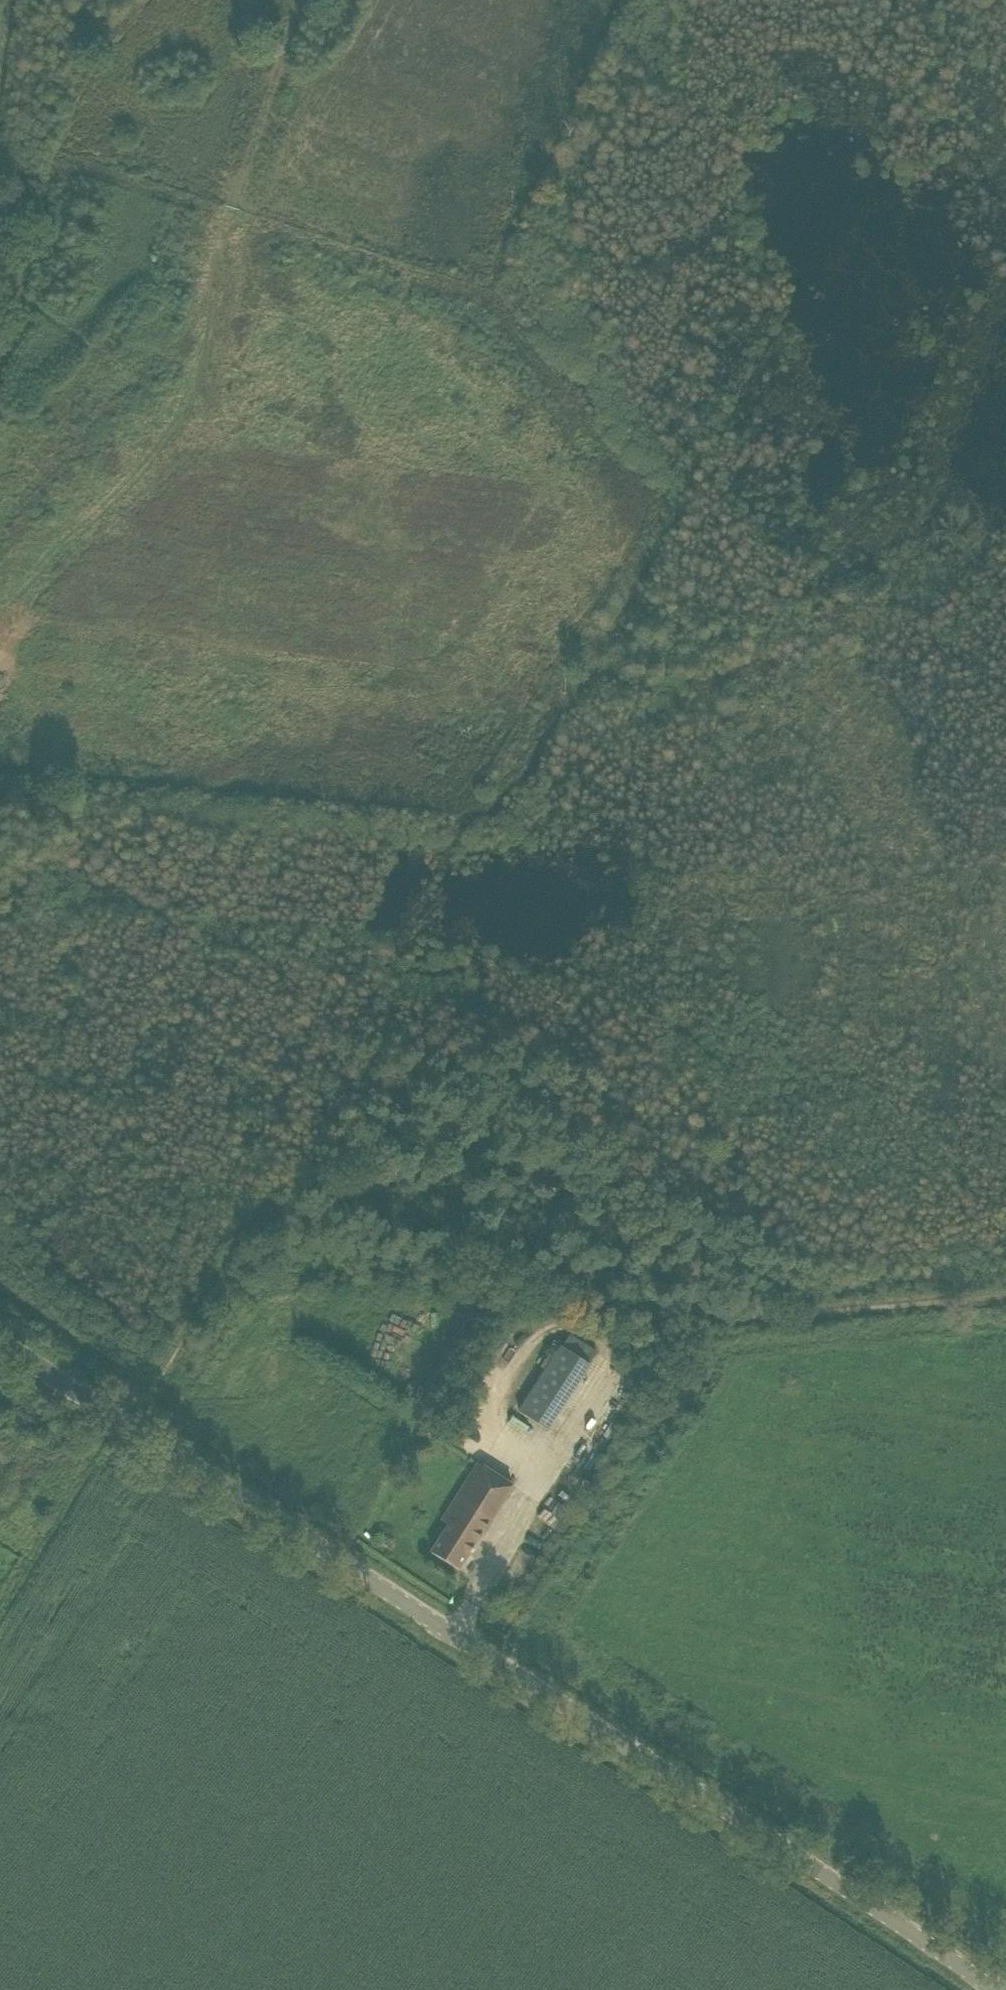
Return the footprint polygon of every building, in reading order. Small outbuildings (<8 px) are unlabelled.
[(600,1354),(570,1334),(518,1410),(548,1430),(600,1354)] [(449,1526),(431,1552),(459,1570),(514,1487),(479,1464),(441,1520),(449,1526)]
